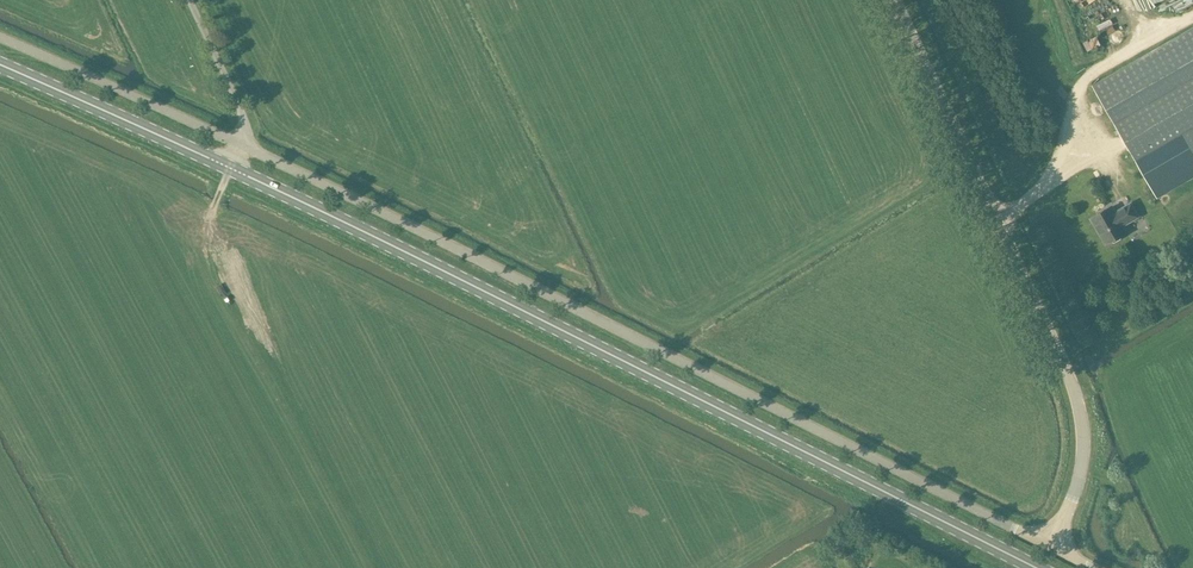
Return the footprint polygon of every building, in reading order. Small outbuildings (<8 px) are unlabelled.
[(1093,86),(1157,198),(1192,177),(1192,28),(1093,86)] [(1121,239),(1122,236),(1127,233),(1123,226),(1139,217),(1131,204),(1116,213),(1112,207),(1091,219),(1106,245),(1111,242),(1114,243),(1121,239)]
